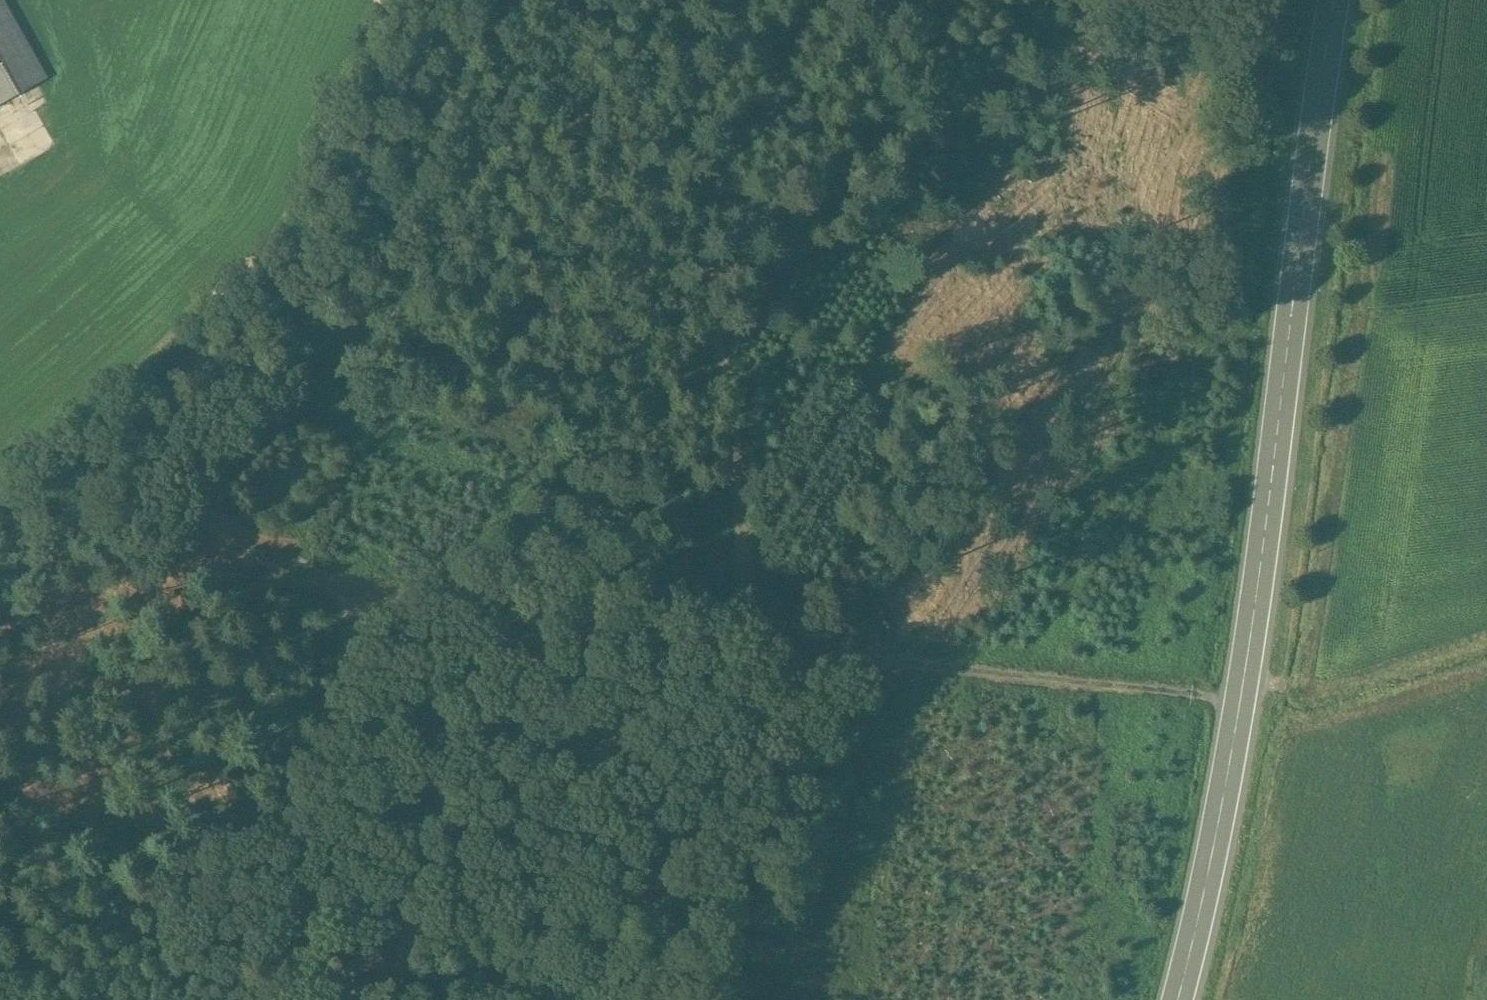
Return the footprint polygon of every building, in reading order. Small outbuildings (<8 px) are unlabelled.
[(1,0),(0,0),(0,104),(37,83),(45,79),(1,0)]
